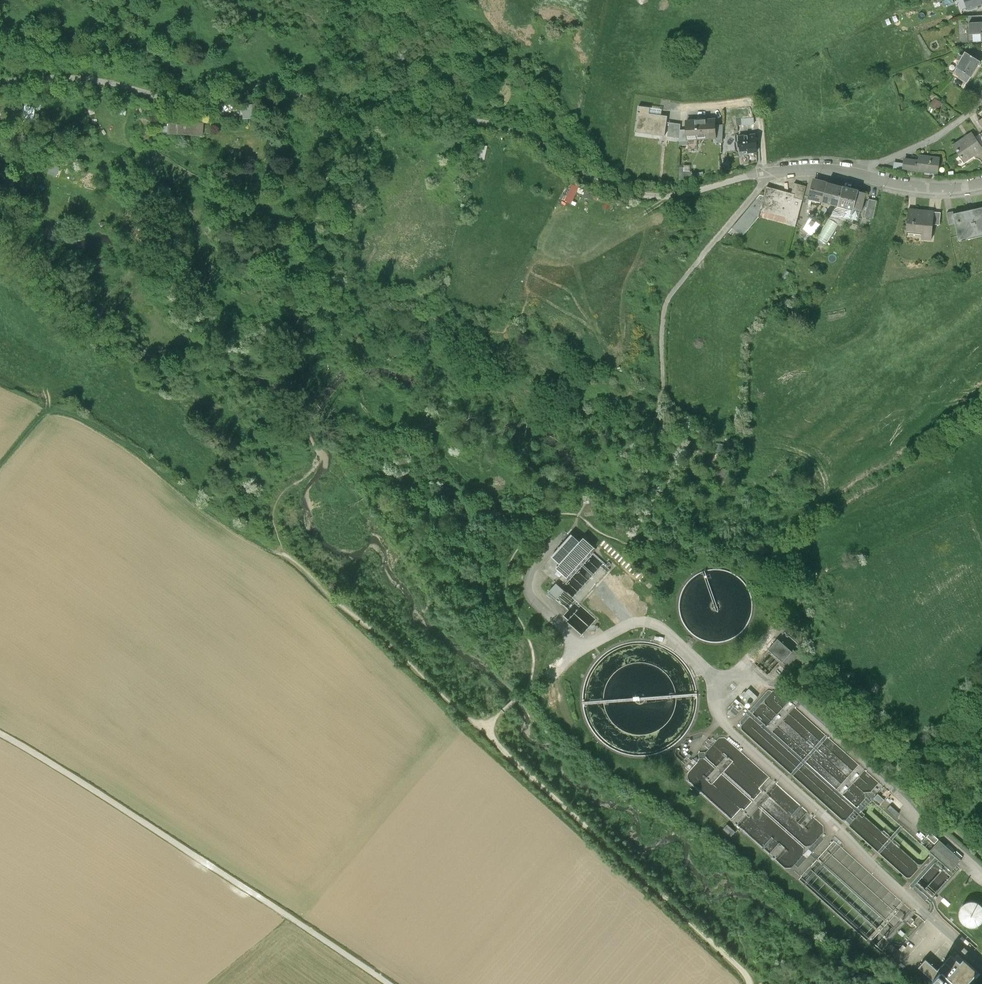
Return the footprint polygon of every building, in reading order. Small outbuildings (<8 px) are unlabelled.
[(968,9),(981,5),(981,0),(964,0),(968,9)] [(970,34),(981,34),(981,42),(981,22),(969,23),(970,34)] [(960,62),(957,67),(971,76),(981,61),(966,52),(963,57),(960,62)] [(967,82),(971,76),(957,67),(953,73),(967,82)] [(935,99),(931,104),(937,110),(942,105),(935,99)] [(640,106),(636,132),(665,136),(668,117),(650,114),(651,108),(640,106)] [(164,108),(162,133),(197,136),(199,110),(164,108)] [(687,121),(687,130),(688,130),(689,138),(714,137),(717,136),(716,125),(716,119),(687,121)] [(687,130),(680,130),(680,125),(670,123),(668,137),(679,138),(680,146),(689,145),(689,138),(688,130),(687,130)] [(715,143),(723,142),(724,124),(716,125),(717,136),(714,137),(715,143)] [(954,145),(965,161),(981,149),(981,147),(972,132),(954,145)] [(740,136),(741,149),(749,149),(749,151),(758,151),(757,135),(740,136)] [(906,157),(904,168),(938,173),(940,157),(920,154),(920,159),(906,157)] [(691,174),(691,172),(689,172),(689,166),(678,166),(678,181),(691,178),(691,174)] [(822,202),(823,201),(828,183),(814,179),(808,199),(822,202)] [(767,185),(764,195),(761,208),(786,215),(789,216),(788,220),(787,223),(796,226),(807,185),(795,182),(792,192),(767,185)] [(823,201),(839,205),(844,186),(828,182),(828,183),(823,201)] [(848,207),(854,209),(858,192),(859,190),(844,185),(844,186),(839,205),(848,207)] [(867,194),(858,192),(854,209),(860,211),(862,211),(867,194)] [(744,235),(759,216),(761,208),(764,195),(760,194),(733,226),(744,235)] [(873,217),(878,200),(870,197),(865,214),(873,217)] [(858,218),(860,211),(854,209),(848,207),(846,215),(858,218)] [(959,237),(981,232),(981,208),(954,214),(956,223),(959,237)] [(935,211),(909,209),(907,230),(923,231),(922,238),(932,239),(934,224),(935,212),(935,211)] [(950,224),(956,223),(954,214),(954,211),(947,213),(950,224)] [(821,226),(811,218),(804,229),(813,236),(821,226)] [(829,219),(818,236),(827,242),(838,224),(829,219)] [(572,534),(552,557),(560,564),(557,568),(567,578),(595,548),(587,541),(589,539),(586,536),(580,542),(572,534)] [(565,591),(557,583),(549,592),(557,600),(565,591)] [(620,596),(608,607),(617,617),(629,606),(620,596)] [(778,639),(769,650),(788,668),(799,656),(793,650),(792,652),(778,639)] [(778,680),(785,671),(777,665),(771,674),(778,680)] [(935,844),(939,840),(931,832),(927,837),(935,844)] [(940,840),(930,851),(952,871),(962,860),(940,840)] [(969,902),(965,904),(962,907),(960,910),(960,915),(960,919),(963,922),(966,925),(970,927),(974,927),(978,925),(981,923),(981,922),(981,906),(981,904),(977,902),(973,901),(969,902)] [(919,967),(936,983),(934,983),(968,983),(979,972),(964,959),(960,964),(951,955),(937,970),(926,959),(919,967)]
